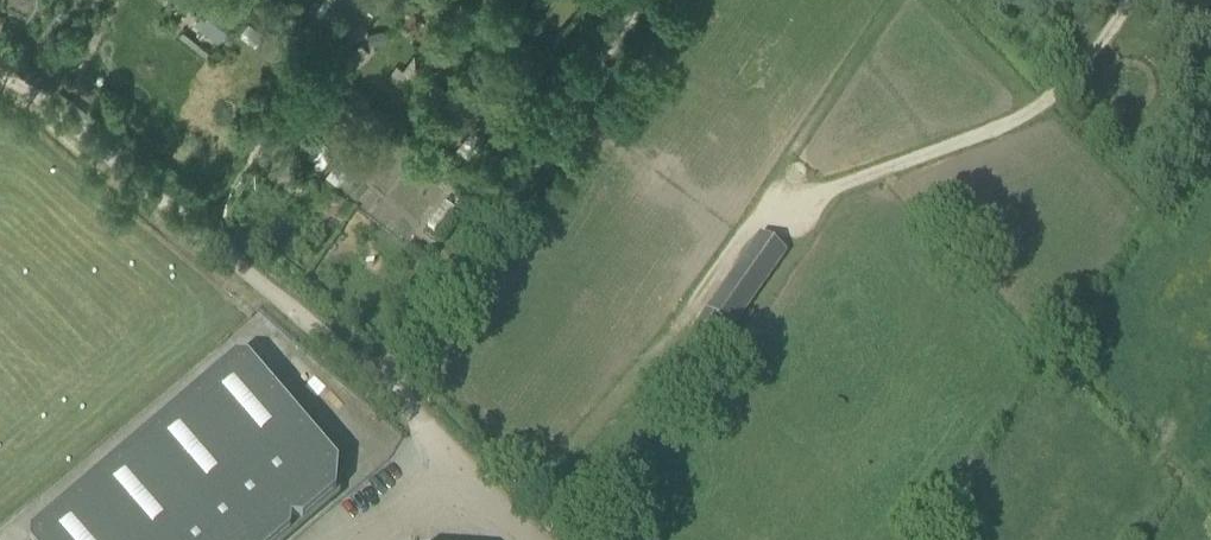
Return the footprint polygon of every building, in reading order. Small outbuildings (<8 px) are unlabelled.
[(215,35),(231,14),(212,0),(208,0),(194,19),(215,35)] [(249,25),(243,33),(253,40),(259,32),(249,25)] [(397,65),(388,77),(401,87),(410,74),(403,69),(397,65)] [(720,320),(733,328),(787,255),(763,237),(706,309),(720,320)] [(186,400),(29,534),(29,539),(283,539),(290,534),(291,522),(302,523),(335,495),(338,466),(247,360),(235,359),(186,400)]
